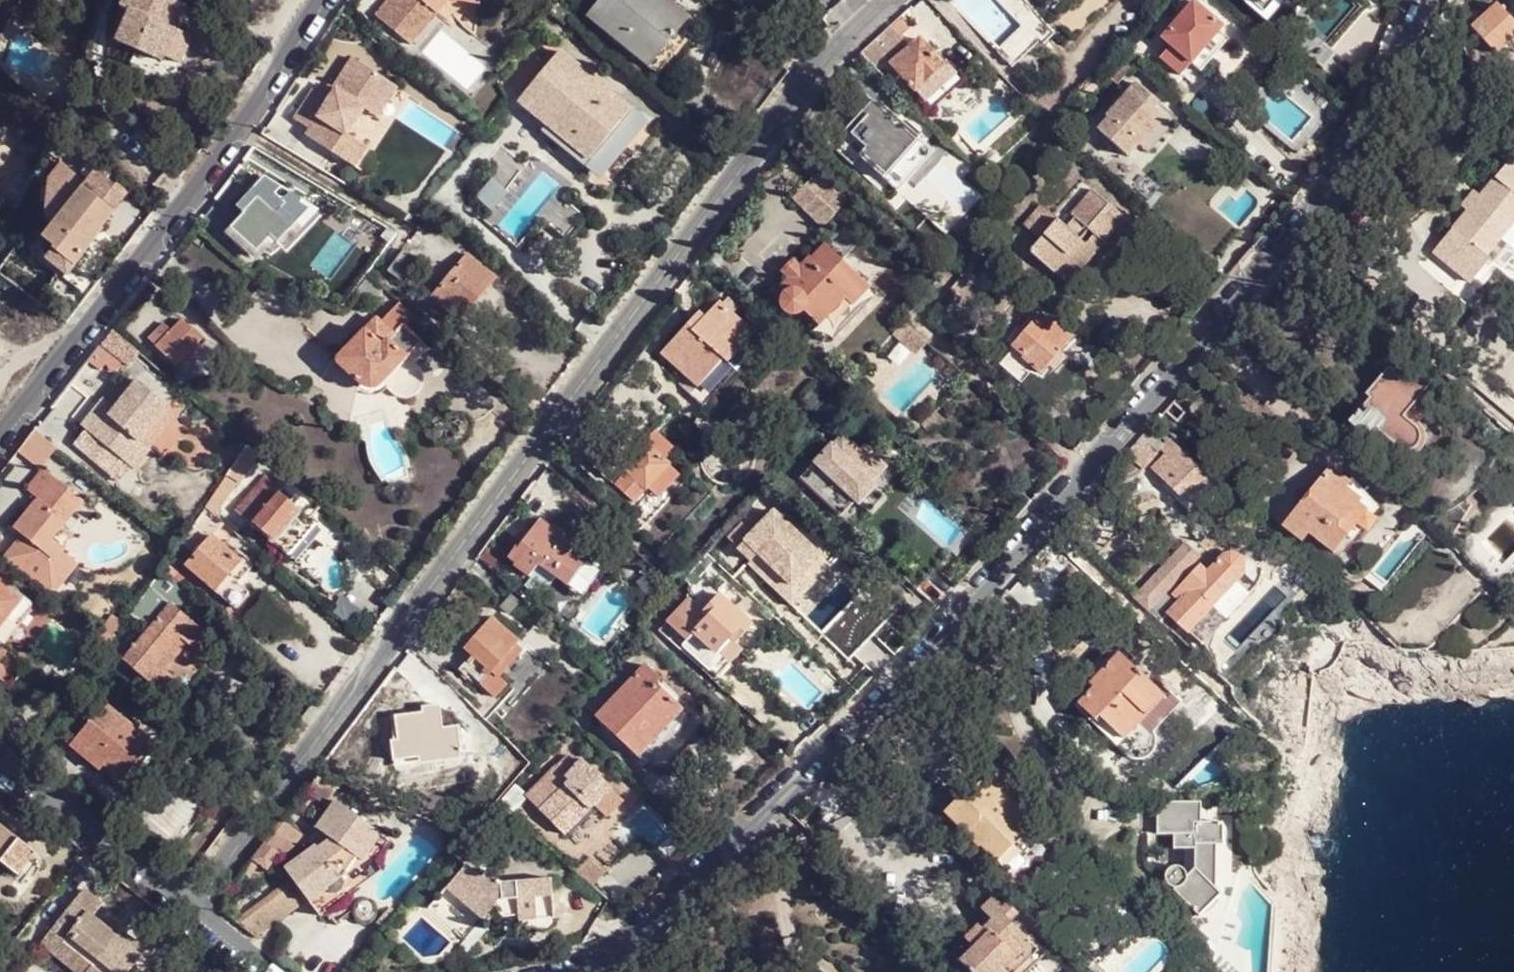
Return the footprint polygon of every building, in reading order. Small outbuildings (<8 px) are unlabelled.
[(173,0),(172,0),(123,0),(121,6),(131,9),(118,41),(162,61),(175,27),(164,24),(173,0)] [(185,5),(173,0),(164,24),(175,27),(185,5)] [(378,20),(413,49),(440,16),(434,12),(443,2),(483,8),(484,0),(395,0),(378,20)] [(667,0),(603,0),(590,16),(637,57),(649,65),(660,74),(699,27),(688,19),(676,8),(667,0)] [(1036,13),(1023,0),(1008,0),(1007,1),(1026,22),(1036,13)] [(1267,0),(1248,0),(1259,10),(1267,0)] [(1259,10),(1263,14),(1276,0),(1267,0),(1259,10)] [(1192,64),(1223,28),(1195,4),(1164,38),(1171,47),(1162,57),(1181,74),(1192,64)] [(1497,53),(1513,38),(1513,20),(1500,4),(1474,27),(1497,53)] [(1043,44),(1055,33),(1036,13),(1026,22),(1021,26),(995,50),(1012,66),(1039,42),(1043,44)] [(892,24),(872,42),(916,90),(925,100),(959,71),(950,61),(945,65),(921,39),(912,46),(892,24)] [(1108,48),(1116,54),(1123,46),(1116,39),(1108,48)] [(555,131),(562,137),(565,140),(602,168),(642,119),(633,112),(605,89),(596,81),(560,53),(519,101),(544,122),(555,131)] [(386,107),(394,93),(352,64),(332,93),(335,95),(327,103),(312,94),(292,124),(307,134),(304,140),(351,171),(365,151),(346,138),(362,114),(386,107)] [(600,76),(596,81),(605,89),(610,83),(600,76)] [(1108,120),(1098,132),(1126,157),(1137,145),(1139,147),(1163,120),(1152,109),(1157,104),(1137,85),(1107,119),(1108,120)] [(876,171),(883,178),(919,139),(880,103),(877,105),(867,95),(840,123),(851,134),(837,151),(856,167),(863,161),(876,171)] [(375,122),(386,107),(362,114),(375,122)] [(558,140),(562,137),(555,131),(552,134),(558,140)] [(112,210),(83,189),(87,183),(66,164),(54,180),(48,227),(51,229),(43,240),(55,248),(53,252),(73,268),(97,235),(98,228),(112,210)] [(1477,273),(1490,259),(1487,256),(1513,224),(1513,168),(1509,164),(1441,243),(1477,273)] [(853,198),(821,170),(799,195),(829,224),(853,198)] [(962,215),(924,178),(916,185),(954,222),(962,215)] [(1031,251),(1054,270),(1067,256),(1074,260),(1087,245),(1081,238),(1089,231),(1104,243),(1125,218),(1093,191),(1072,215),(1075,218),(1067,227),(1042,207),(1024,227),(1038,240),(1031,251)] [(227,234),(252,256),(265,242),(270,244),(291,219),(274,205),(270,207),(257,198),(242,215),(242,217),(227,234)] [(918,224),(914,220),(909,225),(914,229),(918,224)] [(1067,256),(1054,270),(1070,284),(1104,243),(1089,231),(1081,238),(1087,245),(1074,260),(1067,256)] [(801,266),(788,280),(780,290),(785,296),(783,299),(783,303),(783,308),(785,311),(789,314),(792,315),(795,315),(799,314),(802,312),(818,326),(814,330),(826,341),(836,340),(863,311),(856,303),(871,288),(826,245),(811,261),(809,259),(801,266)] [(1497,266),(1513,283),(1513,246),(1497,266)] [(388,271),(402,280),(418,260),(404,250),(388,271)] [(433,297),(461,319),(496,279),(469,255),(433,297)] [(781,273),(788,280),(801,266),(793,260),(781,273)] [(696,328),(691,324),(663,353),(698,387),(692,394),(704,406),(736,372),(728,363),(754,334),(721,303),(707,317),(696,328)] [(701,312),(691,324),(696,328),(707,317),(701,312)] [(149,338),(177,365),(203,339),(182,319),(172,329),(164,323),(149,338)] [(428,348),(404,326),(395,334),(378,319),(341,357),(340,358),(339,360),(339,362),(340,364),(365,387),(367,388),(371,389),(376,388),(379,386),(369,398),(376,398),(381,398),(388,394),(391,396),(395,398),(402,399),(405,399),(410,397),(413,396),(417,393),(420,389),(422,385),(423,382),(424,377),(423,372),(422,369),(418,364),(416,362),(428,348)] [(1023,357),(1033,367),(1045,376),(1065,356),(1060,350),(1070,340),(1053,324),(1046,330),(1035,320),(1011,343),(1014,346),(998,362),(1009,373),(1023,357)] [(113,329),(95,352),(105,360),(115,368),(123,360),(129,364),(139,351),(113,329)] [(95,352),(90,358),(100,367),(105,360),(95,352)] [(1019,382),(1033,367),(1023,357),(1009,373),(1019,382)] [(1404,417),(1431,387),(1412,370),(1401,380),(1388,369),(1366,396),(1369,401),(1350,424),(1371,441),(1379,432),(1400,450),(1404,451),(1409,450),(1415,448),(1418,445),(1419,442),(1421,438),(1420,433),(1418,429),(1417,428),(1415,427),(1404,417)] [(82,424),(133,467),(146,450),(137,442),(167,404),(138,381),(116,408),(103,399),(82,424)] [(1441,395),(1431,387),(1404,417),(1415,427),(1441,395)] [(65,416),(56,409),(54,411),(63,419),(65,416)] [(841,434),(799,479),(840,515),(854,501),(858,504),(875,486),(871,483),(885,466),(863,446),(859,450),(841,434)] [(1170,440),(1162,448),(1167,454),(1154,467),(1184,496),(1206,475),(1170,440)] [(607,478),(624,460),(603,441),(586,459),(607,478)] [(259,454),(247,445),(228,474),(238,481),(240,482),(259,454)] [(614,485),(632,500),(666,462),(646,445),(623,469),(626,472),(614,485)] [(1345,486),(1348,481),(1330,467),(1285,525),(1303,540),(1308,534),(1334,554),(1347,539),(1352,542),(1378,509),(1377,504),(1361,501),(1345,486)] [(83,500),(43,470),(28,489),(42,501),(19,530),(26,536),(4,557),(61,594),(86,563),(54,537),(83,500)] [(238,481),(228,474),(221,484),(230,490),(238,481)] [(1351,477),(1348,481),(1345,486),(1361,501),(1377,504),(1351,477)] [(264,478),(236,510),(272,543),(299,510),(279,493),(280,491),(264,478)] [(221,484),(207,506),(215,514),(230,490),(221,484)] [(875,486),(858,504),(863,511),(881,491),(875,486)] [(1084,504),(1073,516),(1081,524),(1092,513),(1084,504)] [(207,506),(182,540),(197,553),(187,565),(234,607),(249,592),(239,582),(256,563),(247,556),(241,562),(212,537),(208,533),(221,519),(215,514),(207,506)] [(758,554),(764,560),(785,578),(794,570),(804,578),(823,560),(812,550),(813,548),(774,512),(754,533),(744,525),(731,539),(752,560),(758,554)] [(539,564),(570,585),(584,567),(570,556),(576,546),(540,521),(530,533),(528,531),(509,557),(516,562),(515,565),(530,575),(539,564)] [(1216,604),(1229,616),(1232,618),(1251,595),(1237,581),(1245,571),(1246,568),(1246,565),(1245,563),(1244,560),(1241,556),(1236,554),(1232,553),(1228,554),(1225,555),(1209,571),(1203,564),(1172,598),(1177,605),(1169,614),(1189,633),(1216,604)] [(758,566),(764,560),(758,554),(752,560),(758,566)] [(1504,564),(1510,570),(1513,568),(1513,555),(1504,564)] [(925,557),(904,578),(927,601),(948,580),(925,557)] [(167,562),(163,568),(170,576),(175,570),(167,562)] [(584,567),(570,585),(579,592),(594,574),(584,567)] [(20,603),(0,587),(0,628),(20,603)] [(751,627),(719,596),(704,612),(694,604),(673,627),(688,641),(684,646),(719,679),(731,667),(717,654),(732,639),(736,643),(751,627)] [(852,600),(826,625),(837,636),(863,611),(852,600)] [(20,603),(0,628),(0,642),(1,643),(28,609),(20,603)] [(130,654),(124,661),(163,694),(176,680),(165,669),(160,664),(181,639),(186,644),(198,652),(211,638),(172,603),(138,643),(131,637),(122,645),(127,651),(130,654)] [(1201,644),(1229,616),(1216,604),(1189,633),(1201,644)] [(491,672),(519,641),(493,617),(466,648),(473,655),(459,669),(464,674),(468,671),(494,694),(504,684),(499,678),(491,672)] [(114,639),(99,628),(91,640),(98,646),(97,649),(103,654),(114,639)] [(165,669),(186,644),(181,639),(160,664),(165,669)] [(525,647),(519,641),(491,672),(499,678),(525,647)] [(120,658),(124,661),(130,654),(127,651),(120,658)] [(1091,684),(1094,690),(1080,704),(1129,755),(1133,757),(1137,758),(1140,758),(1144,756),(1146,756),(1150,752),(1154,747),(1155,746),(1155,743),(1154,738),(1153,735),(1151,731),(1150,729),(1179,698),(1167,687),(1161,692),(1120,654),(1091,684)] [(612,699),(601,712),(597,717),(638,756),(646,763),(691,716),(657,682),(661,679),(645,665),(612,699)] [(594,704),(601,712),(612,699),(606,693),(594,704)] [(424,706),(425,712),(425,715),(439,714),(439,704),(424,706)] [(104,765),(123,779),(151,745),(104,706),(72,745),(100,769),(104,765)] [(425,715),(425,712),(396,716),(398,740),(392,742),(394,761),(462,752),(459,726),(442,729),(439,714),(425,715)] [(151,745),(123,779),(133,788),(162,754),(151,745)] [(605,816),(623,798),(575,751),(557,767),(555,767),(527,796),(565,834),(594,806),(605,816)] [(999,860),(1025,834),(1037,822),(990,774),(967,796),(964,793),(946,810),(981,847),(983,845),(999,860)] [(1190,800),(1154,798),(1154,834),(1188,838),(1188,852),(1173,866),(1171,861),(1169,859),(1164,857),(1160,857),(1158,858),(1155,860),(1153,862),(1152,866),(1153,871),(1155,874),(1160,878),(1190,909),(1218,881),(1213,875),(1215,839),(1220,840),(1220,815),(1190,812),(1190,800)] [(320,848),(316,846),(286,868),(320,917),(357,890),(351,882),(365,863),(372,867),(376,862),(391,841),(337,802),(317,829),(331,838),(320,848)] [(303,836),(282,822),(242,876),(249,880),(259,865),(268,871),(277,860),(283,864),(303,836)] [(19,875),(37,852),(0,823),(0,859),(19,875)] [(309,839),(316,846),(320,848),(331,838),(317,829),(309,839)] [(1036,845),(1025,834),(999,860),(1009,871),(1036,845)] [(382,870),(376,862),(372,867),(365,863),(351,882),(357,890),(382,870)] [(517,899),(518,915),(519,921),(554,918),(551,878),(504,883),(489,871),(482,876),(469,865),(430,909),(465,940),(494,908),(501,901),(517,899)] [(87,971),(136,971),(138,970),(111,947),(118,937),(95,917),(104,905),(84,889),(50,931),(93,965),(87,971)] [(240,925),(259,940),(264,937),(272,925),(300,904),(289,889),(265,906),(240,925)] [(994,894),(982,907),(993,919),(986,927),(990,933),(974,948),(962,961),(973,971),(1008,971),(1005,969),(1032,942),(1012,921),(1020,914),(1006,901),(1001,902),(994,894)] [(365,921),(368,921),(371,919),(374,917),(376,914),(377,910),(376,907),(375,904),(372,901),(369,899),(366,899),(362,899),(359,900),(357,903),(355,906),(354,909),(354,913),(356,916),(358,919),(361,920),(365,921)] [(503,917),(518,915),(517,899),(501,901),(494,908),(503,917)] [(966,938),(974,948),(990,933),(986,927),(981,924),(966,938)] [(78,971),(87,971),(93,965),(50,931),(42,942),(78,971)] [(1044,954),(1032,942),(1005,969),(1008,971),(1026,971),(1044,954)]
